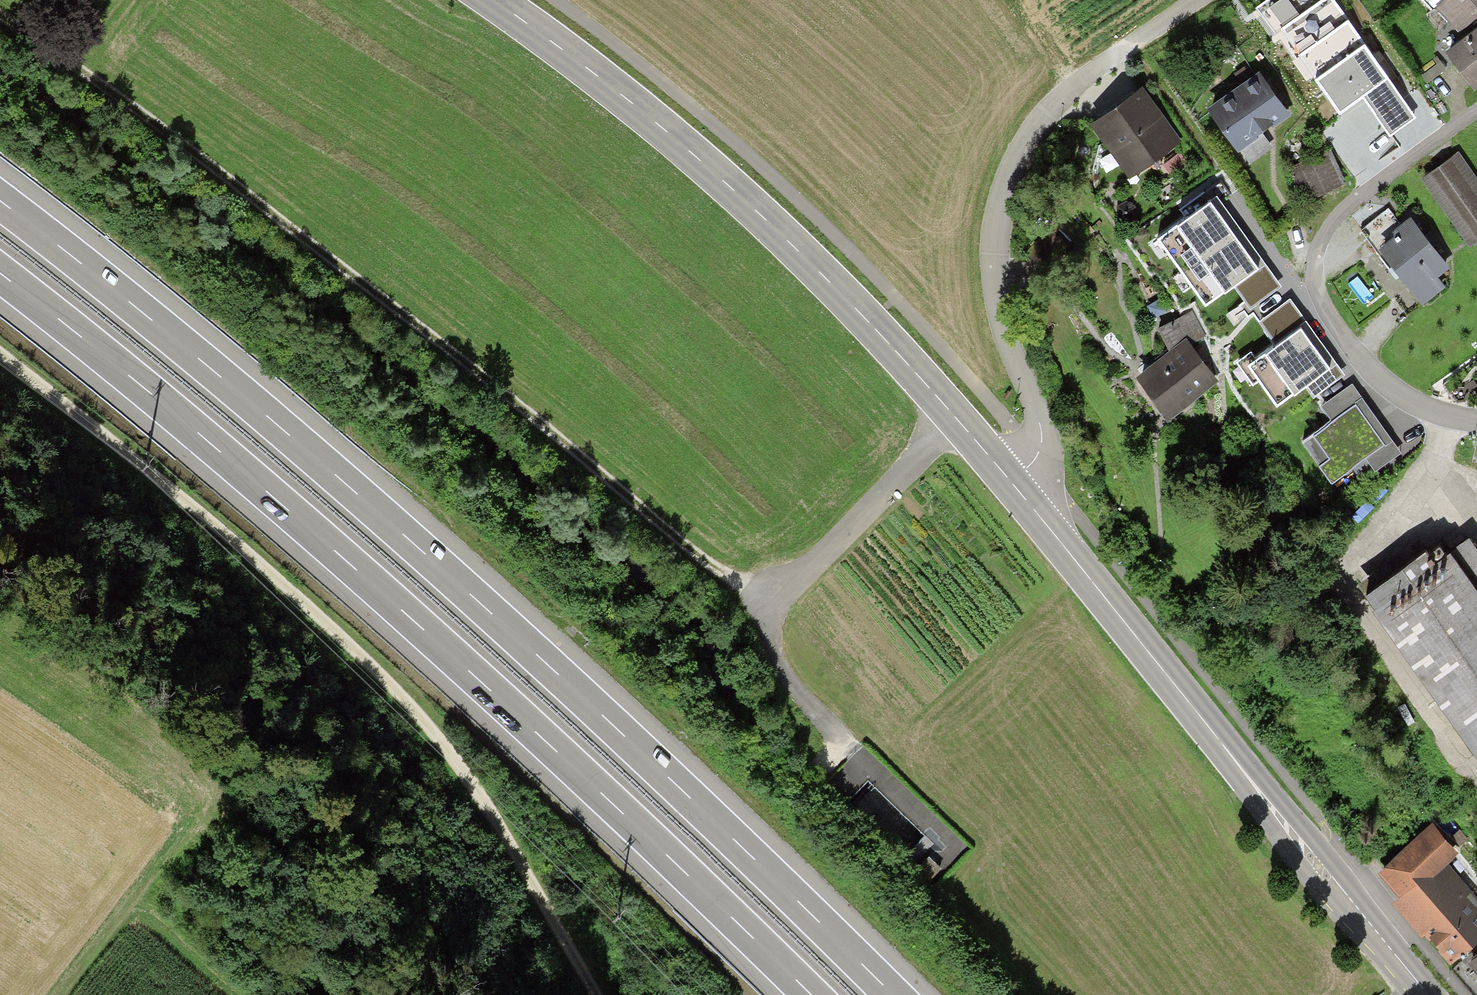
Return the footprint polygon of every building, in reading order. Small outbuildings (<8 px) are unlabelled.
[(1256,4),(1314,76),(1365,41),(1336,0),(1262,0),(1256,4)] [(1461,38),(1476,27),(1476,3),(1475,0),(1445,0),(1439,4),(1461,38)] [(1469,81),(1476,76),(1476,27),(1461,38),(1447,47),(1469,81)] [(1365,41),(1314,76),(1340,113),(1363,96),(1390,77),(1365,41)] [(1260,72),(1208,106),(1241,156),(1266,139),(1256,125),(1283,106),(1260,72)] [(1390,77),(1363,96),(1392,136),(1419,118),(1390,77)] [(1093,105),(1131,167),(1174,141),(1169,134),(1135,79),(1093,105)] [(1331,152),(1294,166),(1306,199),(1343,185),(1331,152)] [(1420,174),(1462,236),(1476,226),(1476,189),(1452,152),(1420,174)] [(1241,230),(1216,194),(1157,236),(1182,272),(1241,230)] [(1412,217),(1378,243),(1408,283),(1418,297),(1437,283),(1424,266),(1439,254),(1412,217)] [(1265,263),(1241,230),(1182,272),(1205,305),(1236,285),(1265,263)] [(1281,284),(1265,263),(1236,285),(1252,306),(1281,284)] [(1305,320),(1290,298),(1260,319),(1275,341),(1305,320)] [(1345,375),(1305,320),(1275,341),(1246,362),(1277,405),(1304,386),(1313,398),(1345,375)] [(1164,406),(1169,413),(1218,379),(1187,335),(1138,369),(1164,406)] [(1297,435),(1327,481),(1364,456),(1372,469),(1400,450),(1377,416),(1352,378),(1315,403),(1324,417),(1297,435)] [(1476,735),(1476,547),(1464,529),(1443,545),(1437,538),(1369,589),(1476,735)] [(1381,863),(1403,890),(1439,860),(1453,848),(1431,822),(1381,863)] [(929,857),(914,870),(924,881),(939,868),(929,857)] [(1403,890),(1433,926),(1456,953),(1476,936),(1476,905),(1439,860),(1403,890)]
